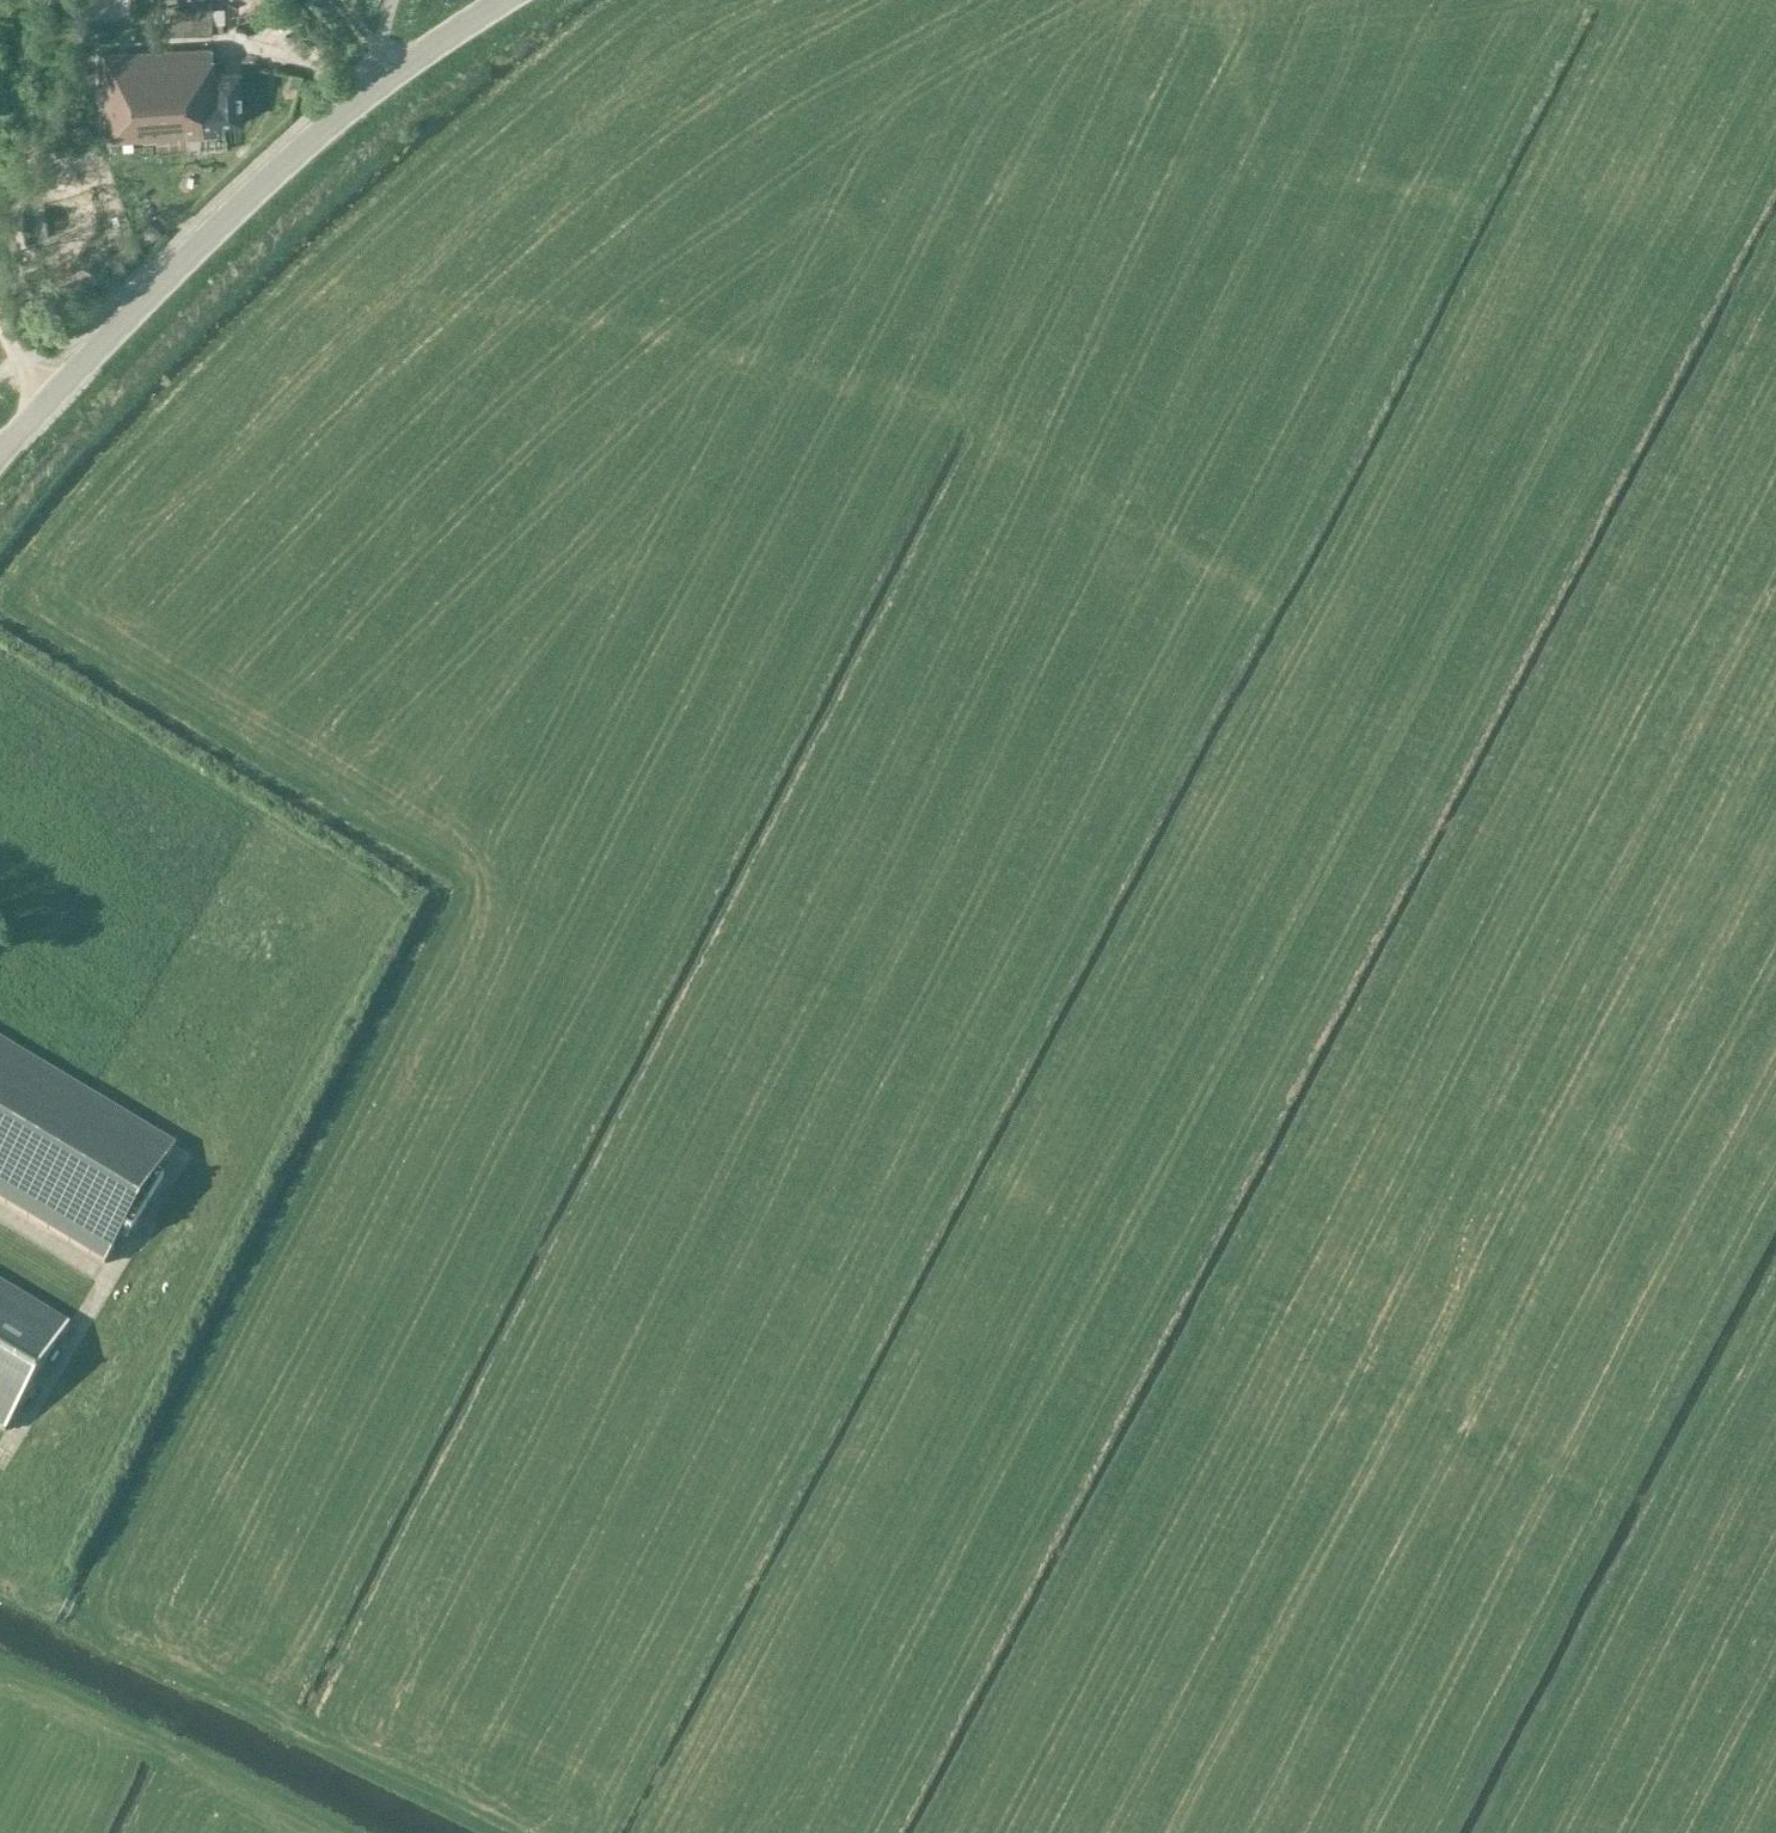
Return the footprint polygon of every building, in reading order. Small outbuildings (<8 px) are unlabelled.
[(172,33),(213,32),(212,0),(204,0),(193,0),(193,8),(171,9),(172,33)] [(214,47),(105,53),(110,140),(219,134),(218,122),(246,120),(243,69),(216,71),(214,47)] [(23,90),(13,91),(14,100),(24,99),(23,90)] [(106,1265),(176,1149),(0,1043),(0,1202),(106,1265)] [(0,1285),(0,1429),(6,1432),(69,1327),(0,1285)]
